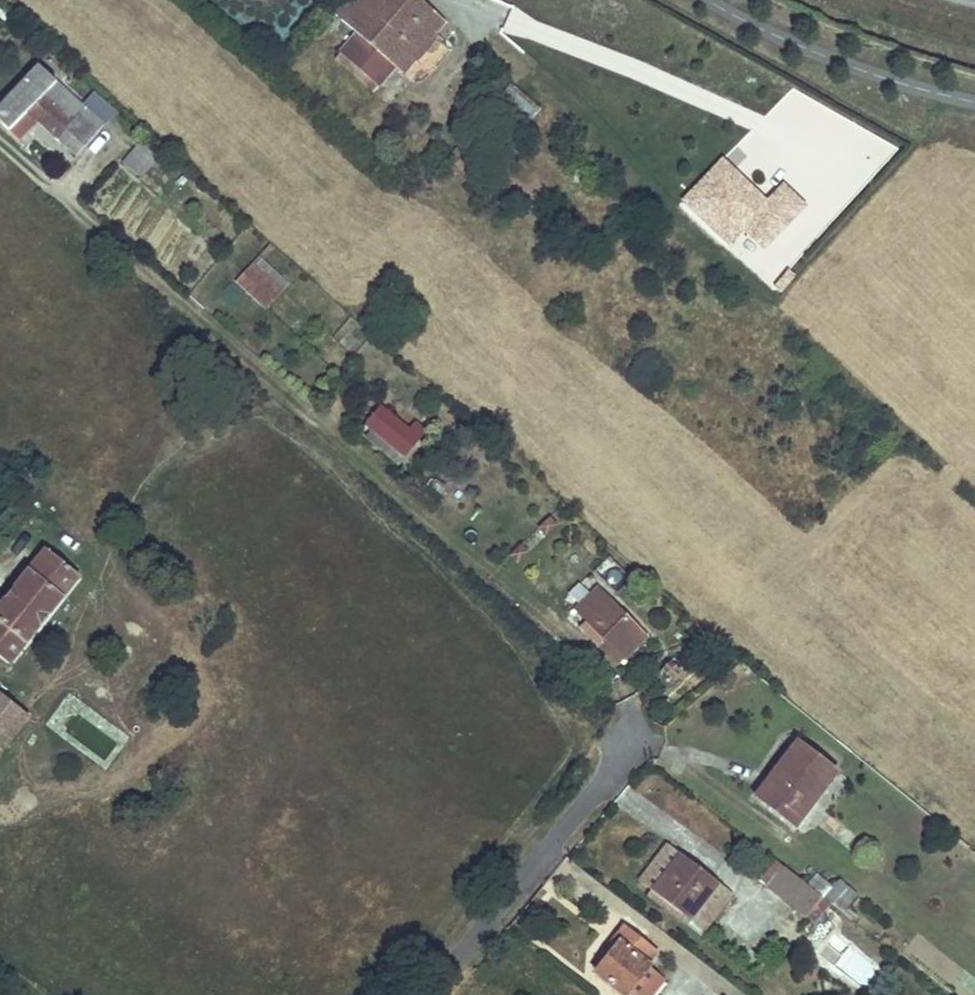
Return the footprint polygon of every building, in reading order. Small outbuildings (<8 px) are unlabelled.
[(340,46),(377,80),(394,62),(402,69),(445,24),(420,0),(343,0),(335,9),(356,29),(340,46)] [(377,80),(340,46),(333,54),(369,88),(377,80)] [(89,168),(117,137),(51,77),(7,126),(25,142),(42,125),(89,168)] [(546,113),(513,84),(494,106),(527,135),(546,113)] [(157,148),(144,163),(163,179),(176,164),(157,148)] [(163,179),(144,163),(136,173),(155,189),(163,179)] [(695,216),(732,174),(721,164),(684,206),(695,216)] [(766,250),(804,207),(782,188),(767,205),(732,174),(695,216),(730,247),(745,231),(766,250)] [(270,242),(252,262),(259,268),(277,248),(270,242)] [(259,268),(252,262),(245,270),(278,299),(285,291),(267,275),(259,268)] [(291,284),(273,268),(267,275),(285,291),(291,284)] [(278,299),(245,270),(235,282),(268,311),(278,299)] [(367,418),(409,456),(429,434),(415,421),(408,429),(380,404),(367,418)] [(409,456),(367,418),(357,429),(399,467),(409,456)] [(537,529),(545,537),(558,525),(548,517),(537,529)] [(0,604),(0,658),(7,664),(90,562),(61,538),(48,553),(45,551),(0,604)] [(509,557),(518,564),(530,552),(521,544),(509,557)] [(562,558),(551,547),(547,552),(549,554),(544,560),(553,568),(562,558)] [(626,651),(648,629),(597,583),(577,604),(588,615),(611,636),(626,651)] [(611,636),(588,615),(580,623),(604,644),(611,636)] [(670,661),(662,670),(671,679),(680,670),(670,661)] [(11,739),(31,715),(0,689),(0,731),(11,739)] [(31,715),(11,739),(29,755),(49,730),(31,715)] [(795,749),(754,801),(794,830),(834,779),(795,749)] [(639,883),(648,891),(679,853),(668,846),(639,883)] [(679,853),(648,891),(690,925),(720,888),(679,853)] [(757,881),(770,891),(788,869),(775,858),(757,881)] [(788,869),(770,891),(804,918),(814,926),(831,903),(808,885),(788,869)] [(817,874),(808,885),(831,903),(843,912),(858,894),(840,878),(833,886),(817,874)] [(732,898),(720,888),(690,925),(721,949),(737,929),(719,914),(732,898)] [(605,944),(613,950),(644,975),(638,969),(656,951),(623,923),(605,944)] [(596,974),(622,994),(629,994),(644,975),(613,950),(596,974)]
